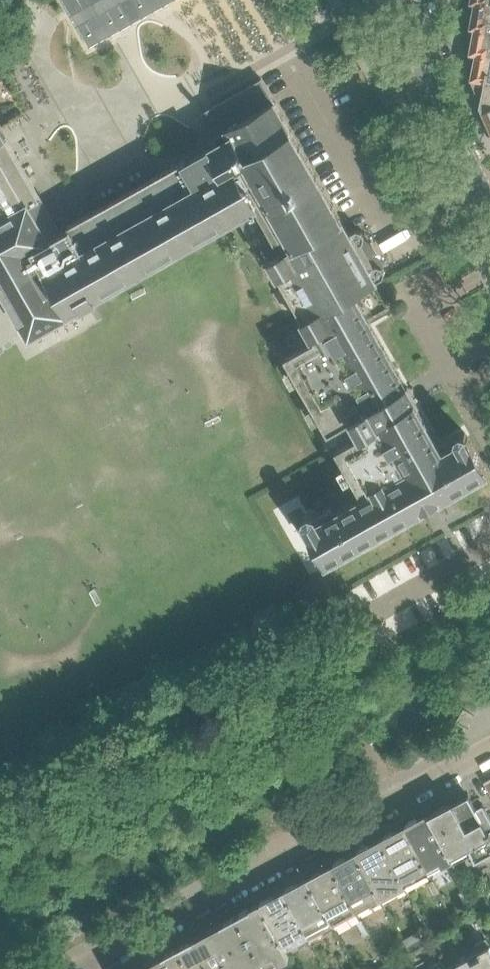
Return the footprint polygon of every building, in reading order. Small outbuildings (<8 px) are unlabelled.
[(89,48),(175,0),(63,0),(89,48)] [(471,1),(468,13),(471,17),(472,18),(470,26),(489,30),(489,4),(471,1)] [(470,26),(468,39),(471,43),(472,43),(470,52),(489,55),(489,30),(470,26)] [(470,52),(468,64),(471,68),(473,69),(472,77),(489,80),(489,55),(470,52)] [(472,77),(471,77),(472,78),(472,79),(478,95),(483,96),(481,104),(484,110),(489,107),(489,80),(472,77)] [(29,337),(72,313),(70,311),(82,304),(83,306),(98,298),(97,296),(238,216),(273,279),(279,276),(304,320),(298,323),(308,339),(314,335),(384,295),(377,282),(386,277),(386,272),(378,257),(362,231),(356,229),(350,233),(262,79),(214,106),(202,112),(219,143),(187,161),(186,159),(154,177),(144,160),(90,190),(100,207),(67,225),(70,229),(61,234),(0,127),(0,285),(29,337)] [(417,402),(409,388),(408,387),(407,386),(406,386),(370,321),(392,308),(384,295),(314,335),(316,339),(285,356),(329,432),(353,418),(361,433),(337,447),(364,495),(443,450),(416,404),(417,403),(416,403),(417,402)] [(438,499),(451,492),(488,471),(468,436),(468,437),(465,432),(461,431),(457,434),(455,438),(458,442),(443,450),(364,495),(319,521),(315,514),(310,513),(305,516),(304,521),(307,527),(307,528),(326,562),(427,506),(428,508),(440,502),(438,499)] [(487,812),(484,805),(476,809),(469,795),(453,803),(452,802),(447,804),(444,805),(438,807),(436,809),(433,812),(428,815),(455,863),(472,854),(476,860),(489,852),(489,816),(487,812)] [(455,863),(428,815),(420,819),(419,818),(413,819),(408,822),(404,826),(429,873),(444,865),(445,868),(455,863)] [(429,873),(404,826),(395,831),(389,832),(384,835),(380,839),(405,886),(429,873)] [(405,886),(380,839),(371,844),(365,845),(360,848),(356,852),(355,853),(380,899),(381,899),(405,886)] [(380,899),(355,853),(347,857),(341,858),(336,861),(332,865),(331,866),(356,911),(357,911),(371,903),(373,906),(383,901),(381,899),(380,899)] [(356,911),(331,866),(323,870),(317,871),(312,874),(308,878),(307,879),(333,924),(333,923),(347,916),(349,919),(359,914),(357,911),(356,911)] [(333,924),(307,879),(299,883),(293,884),(288,887),(284,891),(283,892),(308,937),(309,936),(323,929),(325,932),(335,927),(333,923),(333,924)] [(439,892),(433,881),(428,884),(434,895),(439,892)] [(308,937),(283,892),(275,896),(269,897),(259,902),(285,950),(299,942),(301,945),(311,940),(309,936),(308,937)] [(259,902),(236,915),(265,968),(267,968),(289,957),(285,950),(259,902)] [(236,915),(207,930),(228,968),(265,968),(236,915)] [(369,934),(362,920),(357,922),(364,936),(369,934)] [(489,922),(481,926),(489,942),(489,941),(489,925),(489,922)] [(207,930),(178,946),(190,968),(228,968),(207,930)] [(444,947),(438,937),(431,940),(436,951),(444,947)] [(485,938),(475,943),(479,951),(468,957),(474,968),(489,968),(489,946),(485,938)] [(178,946),(148,962),(152,968),(190,968),(178,946)] [(468,957),(446,968),(474,968),(468,957)]
